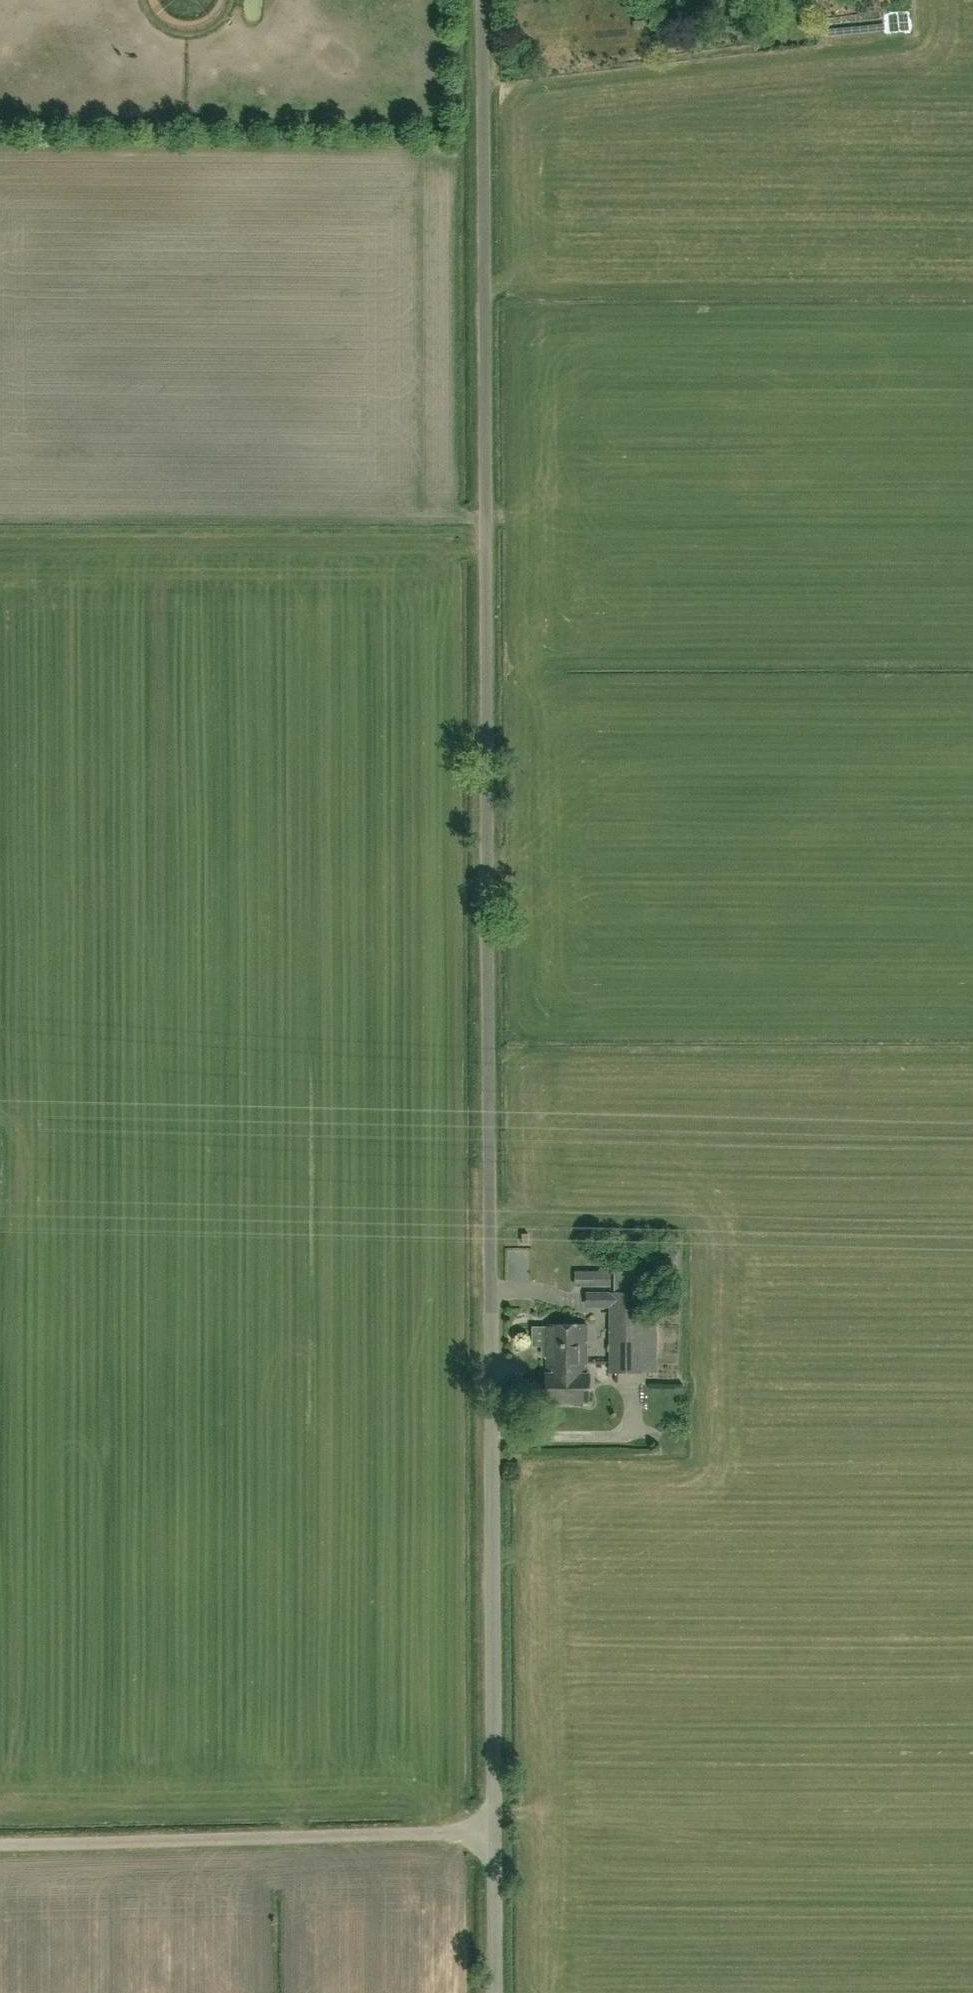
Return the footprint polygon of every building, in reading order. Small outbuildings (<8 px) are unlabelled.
[(642,21),(632,22),(633,29),(643,28),(642,21)] [(592,1286),(610,1286),(610,1272),(592,1272),(592,1286)] [(610,1320),(642,1320),(642,1292),(610,1292),(610,1320)] [(642,1372),(642,1320),(610,1320),(610,1372),(642,1372)] [(547,1359),(587,1359),(587,1325),(547,1325),(547,1359)] [(587,1359),(547,1359),(547,1373),(546,1374),(546,1382),(539,1382),(539,1390),(546,1390),(546,1402),(589,1402),(588,1374),(587,1374),(587,1359)]
